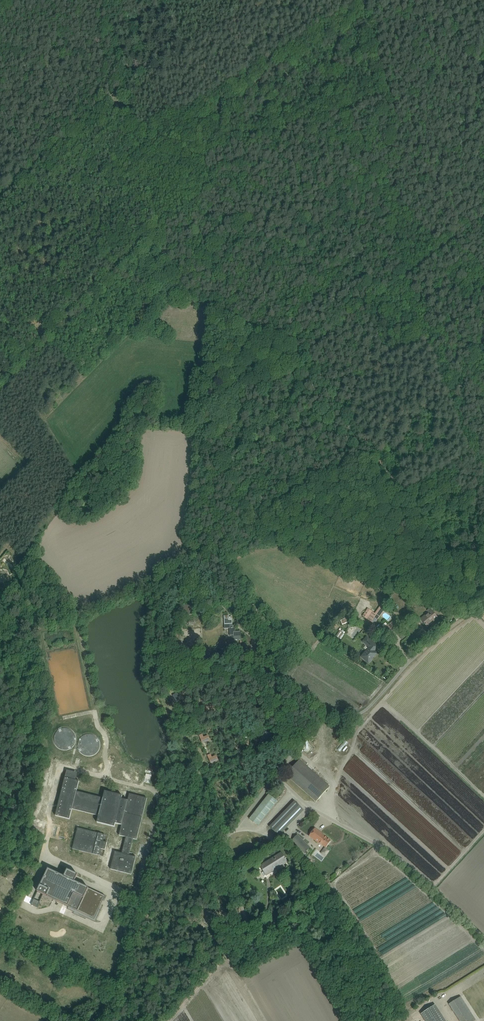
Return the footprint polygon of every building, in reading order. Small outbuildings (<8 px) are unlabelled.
[(184,611),(180,612),(182,617),(194,614),(191,604),(183,606),(184,611)] [(365,607),(361,614),(362,614),(363,615),(362,616),(374,625),(385,609),(380,606),(375,613),(368,608),(365,607)] [(390,620),(394,616),(388,610),(384,614),(390,620)] [(422,620),(424,623),(427,627),(434,621),(433,620),(437,617),(431,610),(427,613),(429,615),(422,620)] [(224,615),(224,628),(230,628),(230,631),(230,636),(234,636),(234,640),(241,640),(240,631),(235,632),(235,625),(232,626),(232,617),(229,617),(229,615),(224,615)] [(394,620),(383,628),(387,633),(398,625),(394,620)] [(369,663),(372,659),(377,653),(376,653),(374,651),(378,647),(374,643),(375,643),(367,636),(362,642),(368,647),(364,652),(365,653),(361,657),(369,663)] [(377,639),(386,647),(389,644),(380,636),(377,639)] [(266,731),(261,737),(267,741),(271,735),(266,731)] [(202,743),(210,740),(208,735),(204,737),(202,734),(199,735),(202,743)] [(207,755),(211,763),(218,760),(216,755),(212,757),(211,754),(207,755)] [(316,802),(330,787),(299,760),(286,775),(316,802)] [(65,778),(64,782),(55,816),(70,819),(72,809),(99,816),(97,823),(115,827),(115,824),(121,825),(119,835),(126,837),(122,853),(115,852),(110,869),(131,875),(136,857),(129,855),(133,839),(137,840),(147,798),(129,794),(128,801),(121,799),(122,796),(105,791),(103,798),(77,791),(79,781),(76,780),(77,773),(67,770),(65,778)] [(146,774),(145,777),(144,782),(150,784),(152,775),(146,774)] [(258,826),(277,801),(269,794),(249,819),(258,826)] [(279,836),(301,814),(304,810),(295,801),(270,827),(279,836)] [(73,844),(72,849),(97,855),(100,856),(101,849),(105,850),(107,842),(103,841),(105,835),(102,834),(78,828),(76,835),(73,844)] [(315,828),(312,832),(309,836),(317,842),(326,848),(331,841),(324,836),(325,835),(315,828)] [(324,847),(320,853),(326,857),(330,851),(324,847)] [(264,877),(287,862),(282,853),(260,866),(264,872),(262,873),(264,877)] [(48,869),(38,892),(94,919),(105,896),(104,896),(88,888),(75,882),(78,875),(67,870),(64,877),(48,869)] [(111,912),(117,914),(121,904),(115,902),(111,912)] [(215,912),(208,918),(210,921),(217,915),(215,912)] [(272,926),(274,924),(276,926),(282,922),(284,920),(279,914),(278,913),(274,915),(275,917),(269,920),(272,926)] [(113,932),(116,925),(110,922),(107,929),(113,932)] [(255,945),(248,950),(250,953),(257,948),(255,945)] [(449,1004),(460,1020),(475,1020),(476,1020),(461,997),(449,1004)] [(425,1020),(446,1020),(435,1005),(421,1014),(425,1020)]
